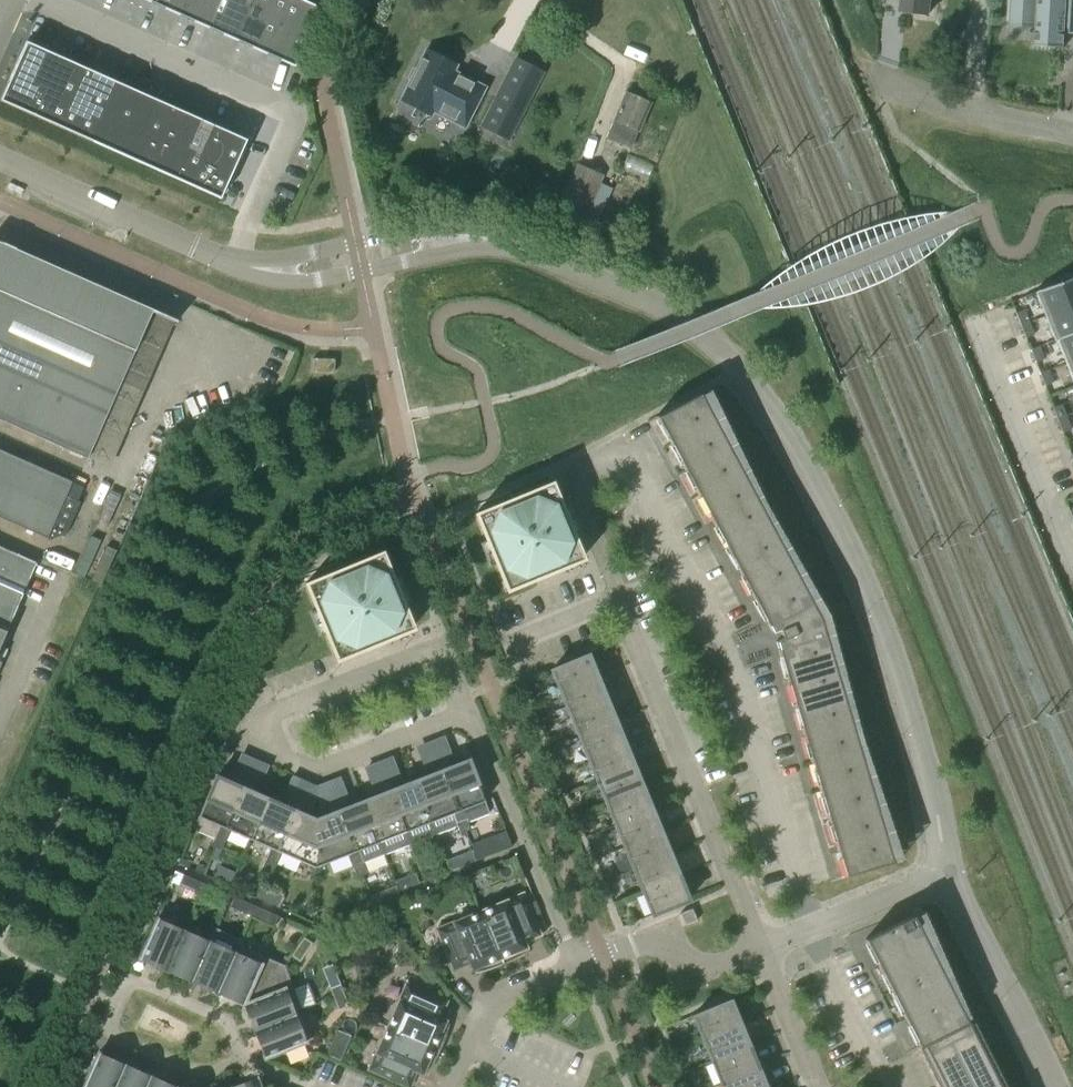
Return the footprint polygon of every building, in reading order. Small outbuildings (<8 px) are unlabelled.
[(295,66),(321,7),(305,0),(146,0),(295,66)] [(901,10),(929,14),(931,0),(902,0),(901,10)] [(1065,24),(1072,24),(1072,0),(1007,0),(1007,11),(1036,13),(1034,44),(1064,46),(1065,24)] [(882,27),(881,56),(900,57),(901,28),(882,27)] [(0,99),(0,100),(220,198),(247,139),(26,40),(0,99)] [(436,104),(467,120),(464,124),(463,124),(463,125),(465,126),(485,87),(465,77),(463,81),(451,75),(457,65),(445,59),(444,54),(435,50),(430,51),(427,50),(418,67),(413,68),(409,77),(411,82),(402,99),(431,114),(436,104)] [(543,70),(518,57),(483,124),(509,138),(543,70)] [(631,147),(651,102),(627,92),(607,137),(631,147)] [(582,224),(604,174),(578,163),(556,212),(582,224)] [(86,458),(135,349),(152,311),(176,322),(177,320),(0,241),(0,419),(86,458)] [(1035,291),(1044,316),(1072,304),(1072,276),(1035,291)] [(1056,339),(1072,332),(1072,304),(1044,316),(1054,340),(1056,339)] [(1021,325),(1029,322),(1024,309),(1016,313),(1021,325)] [(1030,321),(1021,325),(1026,337),(1035,334),(1030,321)] [(1066,362),(1072,359),(1072,332),(1056,339),(1066,362)] [(1036,362),(1044,359),(1040,346),(1031,349),(1036,362)] [(329,358),(319,358),(313,357),(313,371),(334,372),(335,358),(329,358)] [(1054,382),(1049,369),(1040,372),(1045,385),(1054,382)] [(811,602),(811,601),(701,395),(657,416),(765,619),(768,624),(811,602)] [(1062,404),(1053,407),(1058,420),(1067,416),(1062,404)] [(1067,416),(1058,420),(1063,432),(1071,429),(1067,416)] [(64,496),(71,482),(0,450),(0,518),(47,539),(59,535),(63,537),(78,503),(64,496)] [(551,482),(513,498),(475,513),(506,589),(534,578),(532,572),(552,564),(554,569),(582,558),(551,482)] [(35,563),(0,548),(0,641),(35,563)] [(381,552),(305,583),(336,659),(365,647),(362,642),(382,633),(384,639),(412,628),(381,552)] [(776,641),(778,649),(824,635),(819,616),(811,602),(768,624),(768,625),(772,632),(779,629),(783,638),(776,641)] [(892,859),(825,635),(824,635),(778,649),(781,659),(845,875),(892,859)] [(560,692),(597,677),(588,654),(551,669),(560,692)] [(597,677),(560,692),(569,714),(606,699),(597,677)] [(606,699),(569,714),(579,736),(615,721),(606,699)] [(615,721),(579,736),(588,759),(625,743),(615,721)] [(634,766),(625,743),(588,759),(597,781),(634,766)] [(242,750),(235,768),(263,779),(271,761),(242,750)] [(457,811),(463,809),(484,800),(468,759),(449,767),(447,760),(439,763),(457,811)] [(434,773),(415,780),(436,834),(457,825),(456,823),(452,813),(457,811),(439,763),(431,767),(434,773)] [(634,766),(597,781),(606,803),(643,788),(634,766)] [(235,784),(216,775),(193,828),(214,838),(215,835),(220,826),(225,828),(245,781),(237,778),(235,784)] [(395,781),(387,784),(410,844),(436,834),(415,780),(397,787),(395,781)] [(253,784),(245,781),(225,828),(230,830),(250,839),(268,798),(250,791),(253,784)] [(381,793),(363,800),(384,854),(410,844),(387,784),(379,787),(381,793)] [(652,810),(643,788),(606,803),(615,825),(652,810)] [(250,839),(271,848),(276,850),(296,803),(288,800),(286,806),(268,798),(250,839)] [(343,801),(335,804),(353,852),(348,854),(352,864),(362,860),(363,862),(384,854),(363,800),(345,807),(343,801)] [(276,850),(281,853),(314,867),(315,819),(302,813),(304,807),(296,803),(276,850)] [(314,867),(348,854),(353,852),(335,804),(327,807),(329,814),(315,819),(314,867)] [(452,813),(456,823),(466,819),(463,809),(457,811),(452,813)] [(652,810),(615,825),(624,847),(661,832),(652,810)] [(471,829),(466,819),(456,823),(457,825),(460,833),(471,829)] [(230,830),(225,828),(220,826),(215,835),(226,840),(230,830)] [(661,832),(624,847),(633,869),(670,854),(661,832)] [(211,845),(221,850),(226,840),(215,835),(214,838),(211,845)] [(281,853),(276,850),(271,848),(265,860),(276,865),(281,853)] [(670,854),(633,869),(642,892),(679,876),(670,854)] [(458,855),(448,859),(451,869),(461,866),(458,855)] [(276,865),(265,860),(261,871),(271,875),(276,865)] [(362,860),(352,864),(357,877),(367,873),(363,862),(362,860)] [(196,863),(193,869),(202,873),(205,866),(196,863)] [(419,882),(416,872),(395,879),(399,889),(419,882)] [(199,893),(204,883),(187,876),(183,886),(199,893)] [(679,876),(642,892),(652,915),(689,899),(679,876)] [(220,890),(204,883),(199,893),(215,900),(220,890)] [(260,883),(254,896),(275,906),(281,892),(260,883)] [(394,883),(369,893),(376,908),(400,898),(394,883)] [(523,893),(480,911),(501,964),(511,960),(518,956),(526,952),(525,950),(525,951),(523,948),(525,947),(523,941),(539,934),(523,893)] [(250,916),(255,906),(233,896),(228,906),(250,916)] [(388,921),(402,915),(397,902),(382,909),(388,921)] [(255,906),(250,916),(272,925),(277,915),(255,906)] [(697,920),(692,908),(680,913),(685,925),(697,920)] [(501,964),(480,911),(437,929),(453,969),(470,962),(472,968),(474,968),(475,971),(475,972),(484,970),(491,968),(501,964)] [(166,970),(183,930),(157,918),(139,958),(166,970)] [(918,1046),(967,1022),(923,934),(918,936),(910,919),(867,941),(868,943),(918,1046)] [(209,941),(183,930),(166,970),(191,981),(209,941)] [(312,943),(303,937),(290,956),(299,962),(312,943)] [(209,941),(191,981),(217,992),(234,952),(209,941)] [(238,945),(234,952),(217,992),(243,1004),(284,965),(238,945)] [(302,1012),(284,965),(243,1004),(254,1031),(302,1012)] [(387,1026),(440,1049),(441,1046),(444,1040),(446,1033),(449,1023),(448,1023),(447,1024),(444,1022),(445,1020),(439,1018),(446,1001),(406,984),(387,1026)] [(348,1006),(339,985),(329,989),(337,1010),(348,1006)] [(702,1038),(739,1023),(730,1000),(693,1015),(702,1038)] [(313,1038),(302,1012),(254,1031),(264,1057),(313,1038)] [(918,1046),(939,1086),(1007,1086),(973,1019),(967,1022),(918,1046)] [(748,1045),(739,1023),(702,1038),(712,1060),(748,1045)] [(440,1049),(387,1026),(368,1069),(409,1086),(416,1070),(422,1073),(423,1071),(426,1072),(425,1073),(427,1074),(432,1066),(435,1059),(438,1053),(440,1049)] [(748,1045),(712,1060),(721,1082),(758,1067),(748,1045)] [(341,1052),(330,1047),(325,1057),(337,1062),(341,1052)] [(124,1064),(98,1052),(83,1086),(114,1086),(124,1064)] [(124,1064),(114,1086),(145,1086),(150,1075),(124,1064)] [(721,1082),(723,1086),(766,1086),(758,1067),(721,1082)] [(150,1075),(145,1086),(175,1086),(176,1086),(150,1075)] [(230,1086),(260,1086),(256,1077),(230,1086)]
